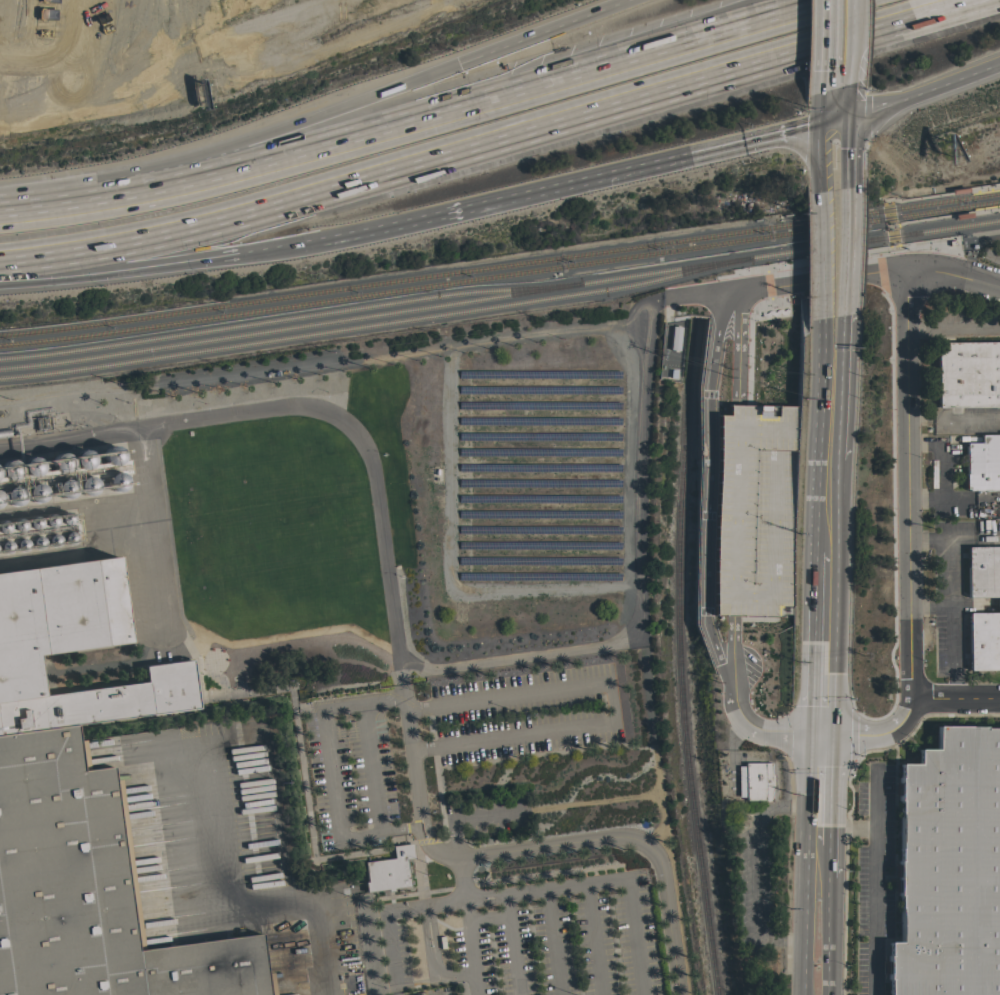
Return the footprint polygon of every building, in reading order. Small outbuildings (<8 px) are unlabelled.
[(936,342),(999,341),(999,406),(937,407),(936,342)] [(980,435),(999,435),(999,490),(968,490),(968,488),(965,488),(964,474),(966,474),(965,442),(980,442),(980,435)] [(122,456),(121,458),(121,459),(120,461),(119,462),(118,463),(116,464),(114,464),(113,464),(111,464),(110,464),(108,463),(107,463),(105,461),(104,460),(103,459),(103,457),(103,455),(103,454),(103,452),(104,451),(105,449),(106,448),(107,447),(108,446),(110,445),(112,445),(113,445),(115,446),(117,446),(118,447),(119,448),(120,450),(121,451),(122,453),(122,454),(122,456)] [(92,460),(92,462),(91,463),(90,465),(89,466),(88,467),(87,468),(85,469),(83,469),(82,469),(80,468),(78,468),(77,467),(76,466),(75,464),(74,463),(73,461),(73,460),(73,458),(74,456),(74,455),(75,453),(76,452),(78,451),(79,450),(81,450),(82,450),(84,450),(86,450),(87,451),(89,451),(90,453),(91,454),(92,455),(92,457),(92,459),(92,460)] [(70,464),(70,466),(69,467),(68,469),(67,470),(66,471),(65,472),(63,472),(61,472),(60,472),(58,472),(56,471),(55,471),(54,469),(53,468),(52,467),(51,465),(51,463),(51,462),(52,460),(52,459),(53,457),(54,456),(56,455),(57,454),(59,453),(60,453),(62,453),(64,454),(65,454),(67,455),(68,456),(69,458),(70,459),(70,461),(70,462),(70,464)] [(41,468),(41,470),(40,471),(39,473),(38,474),(37,475),(35,476),(34,476),(32,476),(31,476),(29,476),(27,475),(26,475),(25,473),(24,472),(23,471),(22,469),(22,467),(22,466),(22,464),(23,463),(24,461),(25,460),(26,459),(28,458),(29,457),(31,457),(33,457),(34,458),(36,458),(37,459),(39,460),(40,462),(40,463),(41,465),(41,466),(41,468)] [(19,471),(19,473),(18,474),(17,476),(16,477),(15,478),(13,479),(12,480),(10,480),(8,480),(7,479),(5,479),(4,478),(2,477),(1,475),(1,474),(0,472),(0,471),(0,469),(0,467),(1,466),(2,464),(3,463),(4,462),(6,461),(7,461),(9,461),(10,461),(12,461),(14,462),(15,462),(16,464),(17,465),(18,466),(19,468),(19,470),(19,471)] [(125,482),(125,484),(124,486),(124,487),(122,488),(121,489),(120,490),(118,491),(116,491),(115,491),(113,491),(112,490),(110,489),(109,488),(108,487),(107,485),(107,483),(106,482),(106,480),(107,479),(107,477),(108,476),(109,474),(111,473),(112,472),(114,472),(115,472),(117,472),(119,472),(120,473),(122,474),(123,475),(124,476),(125,477),(125,479),(125,481),(125,482)] [(96,487),(96,488),(95,490),(94,491),(93,493),(92,494),(90,494),(89,495),(87,495),(85,495),(84,495),(82,494),(81,493),(79,492),(78,491),(78,489),(77,488),(77,486),(77,484),(77,483),(78,481),(79,480),(80,479),(81,478),(83,477),(84,476),(86,476),(88,476),(89,476),(91,477),(92,478),(93,479),(94,480),(95,482),(96,483),(96,485),(96,487)] [(75,489),(74,491),(74,492),(73,494),(72,495),(70,496),(69,497),(67,498),(66,498),(64,498),(62,497),(61,497),(59,496),(58,495),(57,493),(56,492),(56,490),(56,489),(56,487),(56,485),(57,484),(57,482),(59,481),(60,480),(61,479),(63,479),(65,479),(66,479),(68,479),(69,480),(71,480),(72,482),(73,483),(74,484),(75,486),(75,488),(75,489)] [(45,494),(45,495),(44,497),(43,498),(42,499),(41,500),(40,501),(38,502),(36,502),(35,502),(33,502),(31,501),(30,500),(29,499),(28,498),(27,496),(26,495),(26,493),(26,491),(27,490),(27,488),(28,487),(29,485),(31,484),(32,484),(34,483),(35,483),(37,483),(39,483),(40,484),(42,485),(43,486),(44,487),(45,489),(45,490),(45,492),(45,494)] [(22,497),(22,498),(22,500),(21,501),(20,502),(18,503),(17,504),(15,505),(14,505),(12,505),(10,505),(9,504),(7,503),(6,502),(5,501),(4,499),(4,498),(3,496),(3,494),(4,493),(4,491),(5,490),(6,488),(8,487),(9,487),(11,486),(12,486),(14,486),(16,486),(17,487),(19,488),(20,489),(21,490),(22,492),(22,493),(23,495),(22,497)] [(967,547),(999,547),(999,604),(998,604),(998,596),(967,597),(967,547)] [(272,971),(275,994),(0,994),(0,572),(117,556),(128,642),(35,655),(41,698),(145,684),(143,667),(190,660),(197,708),(75,725),(78,741),(84,740),(88,769),(111,766),(113,781),(121,780),(144,949),(260,933),(265,972),(272,971)] [(873,584),(883,584),(883,599),(873,599),(873,584)] [(998,604),(999,604),(999,670),(968,670),(968,612),(998,612),(998,604)] [(936,727),(999,727),(999,994),(887,994),(887,943),(899,943),(899,764),(918,764),(918,749),(936,749),(936,727)] [(770,774),(772,774),(772,786),(770,786),(770,802),(764,802),(764,799),(743,799),(743,797),(736,797),(736,766),(744,766),(744,763),(770,763),(770,774)] [(393,888),(393,891),(387,892),(387,889),(365,892),(364,881),(366,881),(364,862),(393,858),(392,845),(411,843),(413,858),(406,859),(409,886),(393,888)]
